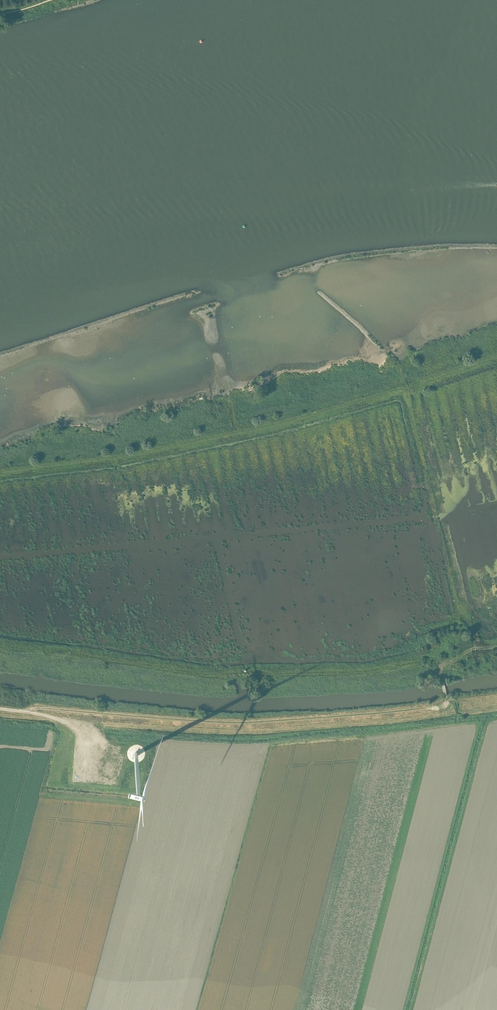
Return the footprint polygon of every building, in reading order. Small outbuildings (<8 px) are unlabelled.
[(126,752),(126,754),(126,755),(126,756),(127,758),(128,759),(129,761),(130,762),(131,763),(132,763),(134,764),(135,764),(136,764),(138,764),(139,763),(140,763),(141,763),(142,762),(143,761),(144,759),(145,758),(146,757),(146,756),(146,754),(146,752),(145,750),(145,749),(144,748),(143,747),(142,745),(141,745),(140,744),(138,744),(137,744),(136,744),(134,744),(132,745),(131,745),(130,746),(129,747),(128,748),(127,749),(127,750),(126,752)]
